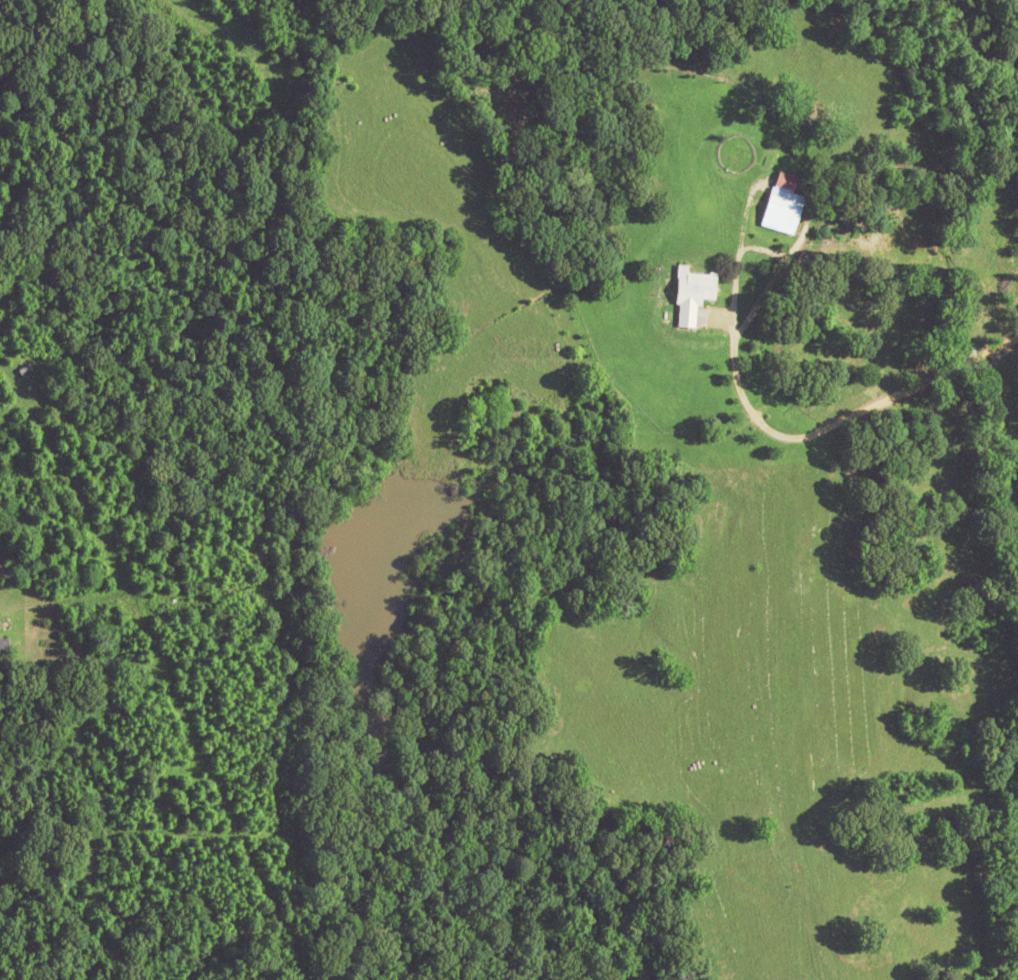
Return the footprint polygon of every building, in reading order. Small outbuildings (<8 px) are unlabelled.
[(762,225),(795,234),(805,195),(794,192),(798,175),(777,170),(762,225)] [(717,273),(688,272),(688,264),(678,264),(676,326),(698,326),(699,298),(716,299),(717,273)]
